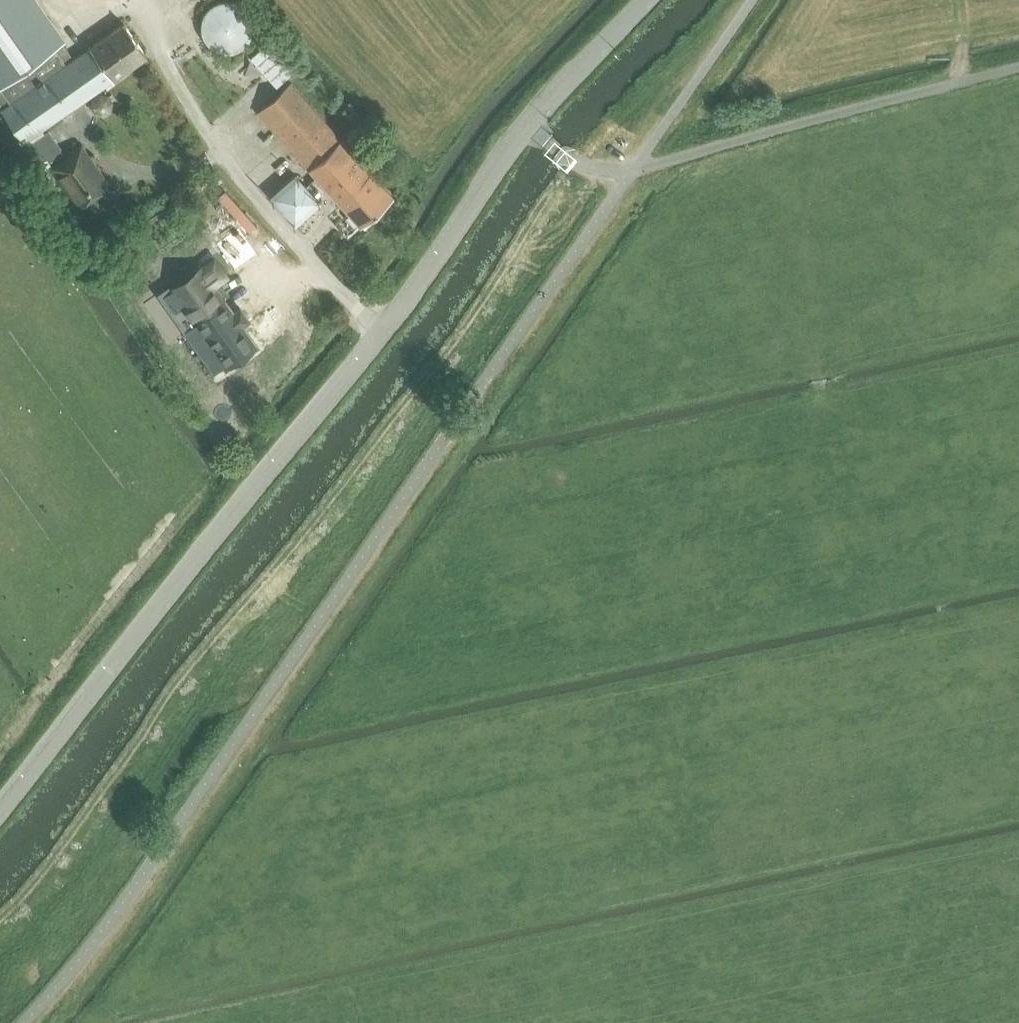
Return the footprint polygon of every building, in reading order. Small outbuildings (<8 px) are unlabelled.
[(145,56),(122,23),(72,59),(60,42),(63,41),(34,0),(0,0),(0,106),(1,108),(0,109),(23,142),(145,56)] [(248,11),(245,8),(242,5),(238,3),(234,1),(230,1),(225,0),(221,1),(217,2),(213,4),(210,7),(207,10),(204,14),(202,18),(201,22),(201,26),(201,31),(202,35),(204,39),(207,43),(210,46),(213,49),(217,51),(222,52),(226,53),(231,52),(235,51),(239,50),(243,47),(246,44),(249,41),(251,37),(252,33),(253,28),(253,24),(252,19),(251,15),(248,11)] [(269,42),(251,58),(278,87),(295,71),(269,42)] [(358,227),(393,198),(341,139),(339,140),(290,83),(257,112),(309,170),(307,171),(358,227)] [(93,98),(91,107),(95,112),(104,114),(110,110),(112,101),(108,95),(99,94),(93,98)] [(76,207),(109,183),(81,143),(64,156),(59,148),(60,147),(47,129),(25,144),(37,163),(44,158),(50,165),(47,166),(65,191),(62,192),(70,203),(72,202),(76,207)] [(270,196),(295,225),(321,202),(295,173),(270,196)] [(214,259),(163,295),(175,311),(183,305),(195,322),(184,330),(213,372),(223,365),(225,368),(257,345),(242,324),(234,312),(225,299),(223,300),(212,285),(225,275),(214,259)]
